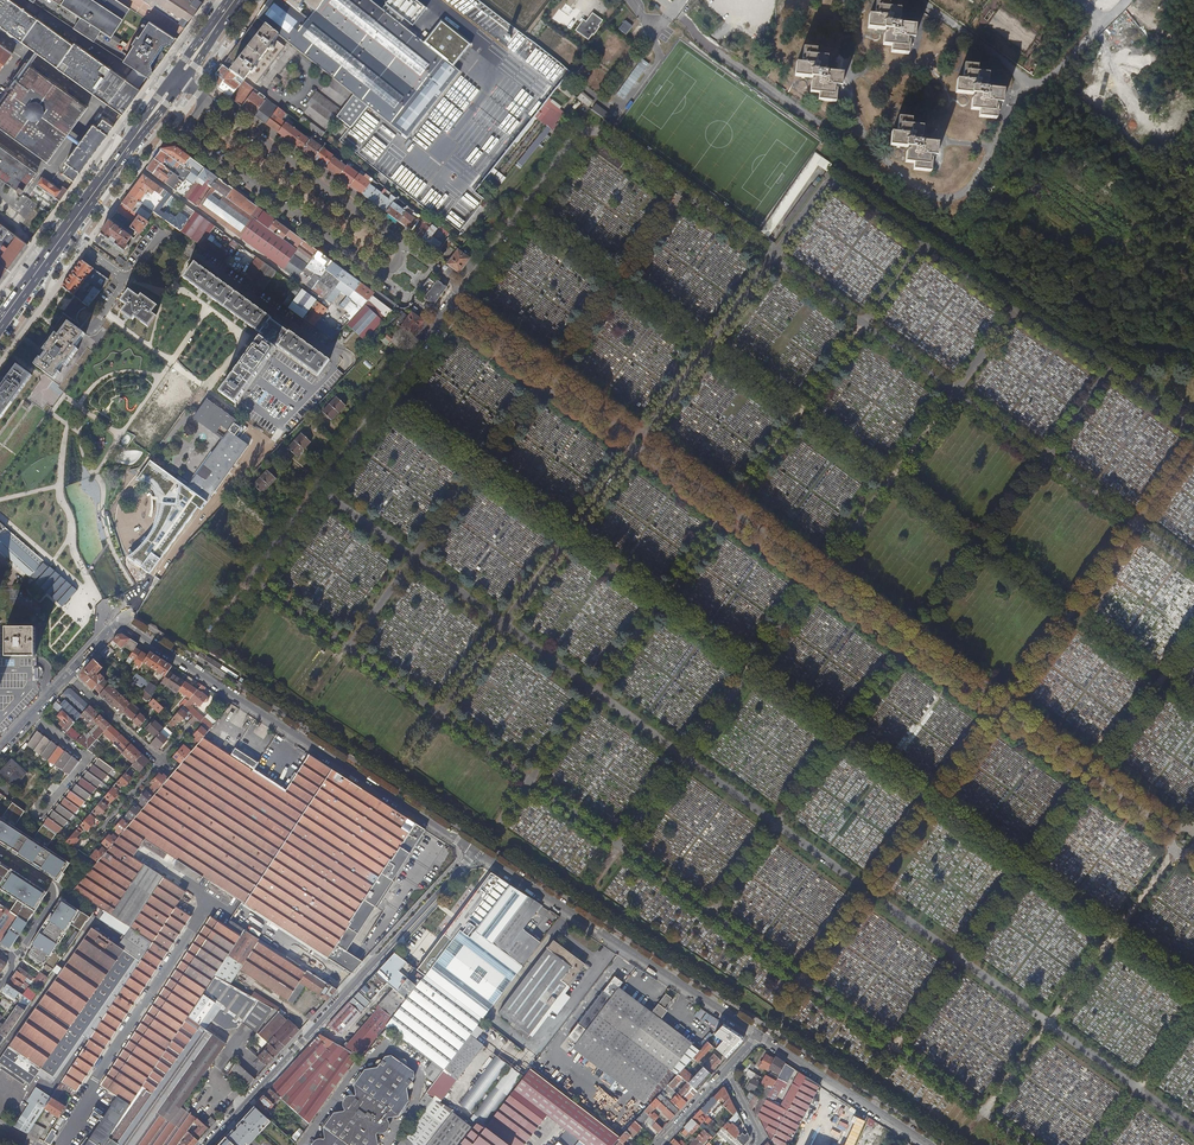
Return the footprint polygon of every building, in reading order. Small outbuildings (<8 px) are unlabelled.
[(36,52),(31,58),(27,64),(30,66),(34,61),(39,53),(121,113),(119,115),(120,116),(121,117),(141,90),(75,43),(74,45),(38,19),(11,0),(0,0),(0,26),(36,52)] [(80,18),(81,18),(83,14),(93,20),(90,24),(100,31),(111,37),(130,8),(118,0),(53,0),(80,18)] [(178,39),(185,29),(150,5),(142,0),(118,0),(130,8),(150,21),(175,37),(178,39)] [(185,29),(204,3),(199,0),(142,0),(150,5),(185,29)] [(263,10),(257,18),(267,25),(280,35),(332,77),(354,95),(408,138),(460,72),(400,24),(385,12),(371,1),(372,0),(270,0),(263,10)] [(553,20),(559,23),(562,18),(566,21),(570,17),(575,20),(579,14),(570,7),(576,0),(568,0),(553,20)] [(869,15),(867,28),(886,30),(886,34),(884,34),(883,46),(892,47),(891,53),(909,55),(910,43),(908,42),(908,39),(915,40),(916,27),(896,24),(896,21),(899,22),(900,21),(901,10),(888,8),(890,2),(876,0),(875,13),(877,14),(877,16),(869,15)] [(385,12),(400,24),(404,19),(389,7),(385,12)] [(80,18),(73,28),(94,41),(100,31),(90,24),(93,20),(83,14),(81,18),(80,18)] [(592,14),(585,22),(583,25),(580,23),(575,31),(587,39),(591,34),(593,35),(598,27),(597,26),(601,20),(592,14)] [(1132,17),(1123,22),(1127,28),(1135,24),(1132,17)] [(267,25),(257,18),(245,35),(223,65),(231,71),(267,25)] [(625,20),(619,29),(627,34),(633,24),(625,20)] [(171,43),(175,37),(150,21),(146,27),(164,39),(160,45),(171,43)] [(752,35),(756,28),(744,22),(741,30),(752,35)] [(231,71),(243,81),(244,81),(247,77),(256,84),(285,47),(276,40),(280,35),(267,25),(231,71)] [(146,67),(151,60),(153,56),(157,58),(161,52),(157,50),(160,45),(164,39),(146,27),(139,37),(137,35),(132,43),(134,44),(127,54),(146,67)] [(518,31),(513,28),(508,34),(512,38),(518,31)] [(13,53),(0,44),(0,72),(13,53)] [(796,67),(836,95),(837,91),(835,90),(836,87),(842,87),(843,74),(824,72),(824,69),(827,69),(828,58),(816,56),(817,50),(803,49),(802,60),(803,61),(805,62),(804,65),(796,64),(796,67)] [(123,61),(149,77),(153,71),(151,60),(146,67),(127,54),(123,61)] [(48,162),(67,136),(73,141),(79,145),(66,162),(70,165),(63,173),(74,181),(80,173),(108,135),(114,127),(103,119),(97,127),(94,125),(81,142),(75,138),(69,133),(88,108),(30,66),(27,64),(26,62),(0,98),(0,127),(48,162)] [(223,65),(216,74),(219,89),(231,98),(243,81),(231,71),(223,65)] [(957,80),(956,94),(975,95),(974,99),(972,98),(971,110),(980,111),(979,117),(996,119),(998,107),(997,106),(996,106),(996,103),(1002,104),(1003,91),(984,89),(985,85),(987,86),(988,74),(976,73),(977,66),(964,65),(963,77),(966,78),(965,81),(957,80)] [(134,70),(127,79),(138,88),(145,78),(134,70)] [(576,77),(570,72),(561,84),(567,89),(576,77)] [(349,102),(354,95),(332,77),(327,85),(349,102)] [(243,81),(231,98),(243,107),(255,90),(244,81),(243,81)] [(474,91),(474,92),(479,90),(476,83),(471,85),(472,87),(466,90),(467,94),(474,91)] [(255,90),(243,107),(255,116),(267,99),(255,90)] [(332,124),(337,117),(342,111),(316,92),(307,104),(332,124)] [(584,93),(581,96),(592,104),(594,102),(584,93)] [(581,96),(578,99),(589,108),(592,104),(581,96)] [(368,108),(354,97),(338,119),(351,130),(368,108)] [(550,98),(535,116),(538,118),(547,125),(552,129),(552,130),(556,125),(555,123),(564,112),(551,102),(553,100),(550,98)] [(267,99),(255,116),(267,124),(279,108),(267,99)] [(279,108),(267,124),(279,133),(290,117),(279,108)] [(320,139),(325,133),(303,116),(298,122),(314,135),(320,139)] [(538,118),(535,116),(526,128),(494,168),(496,170),(538,118)] [(314,135),(298,122),(290,117),(279,133),(303,151),(311,139),(314,135)] [(931,175),(932,163),(932,160),(930,159),(931,157),(937,158),(939,144),(920,143),(920,139),(922,138),(923,127),(911,126),(912,120),(899,118),(898,131),(900,131),(900,135),(891,134),(890,146),(907,147),(905,166),(914,167),(913,174),(931,175)] [(547,135),(552,129),(547,125),(517,163),(522,167),(545,137),(548,140),(550,137),(547,135)] [(355,133),(354,132),(348,136),(356,150),(364,145),(362,141),(366,138),(362,129),(355,133)] [(326,144),(321,140),(318,144),(311,139),(303,151),(315,160),(323,147),(325,145),(326,144)] [(367,142),(359,154),(374,164),(381,153),(375,150),(376,148),(367,142)] [(22,194),(37,173),(0,146),(0,178),(22,194)] [(162,149),(161,150),(184,167),(190,158),(176,147),(162,149)] [(323,147),(315,160),(327,168),(334,157),(338,153),(336,152),(334,155),(323,147)] [(161,150),(155,159),(171,171),(173,172),(172,174),(173,175),(174,173),(179,176),(185,168),(184,167),(161,150)] [(828,172),(833,165),(816,153),(759,232),(767,238),(768,237),(818,165),(828,172)] [(334,157),(327,168),(332,172),(338,177),(346,166),(334,157)] [(190,158),(184,167),(185,168),(198,178),(205,168),(190,158)] [(155,159),(147,170),(166,184),(171,178),(168,176),(171,171),(155,159)] [(338,177),(350,186),(359,174),(351,168),(353,165),(349,162),(348,164),(346,166),(338,177)] [(359,174),(361,171),(353,165),(351,168),(359,174)] [(179,176),(178,178),(183,182),(187,184),(180,194),(184,197),(198,178),(185,168),(179,176)] [(212,188),(219,179),(205,168),(198,178),(212,188)] [(496,170),(494,168),(485,179),(489,182),(493,176),(502,183),(506,178),(496,170)] [(363,195),(373,180),(361,171),(359,174),(350,186),(363,195)] [(171,178),(166,184),(171,187),(178,178),(179,176),(174,173),(173,175),(171,178)] [(137,183),(129,195),(153,212),(168,192),(143,175),(137,183)] [(60,201),(68,190),(63,186),(60,190),(43,178),(38,185),(34,189),(45,196),(48,192),(60,201)] [(178,178),(171,187),(176,191),(183,182),(178,178)] [(184,197),(199,207),(212,188),(198,178),(184,197)] [(226,198),(233,189),(219,179),(212,188),(226,198)] [(375,203),(382,194),(375,189),(378,184),(373,180),(363,195),(375,203)] [(183,182),(176,191),(180,194),(187,184),(183,182)] [(241,238),(255,219),(241,208),(226,198),(212,188),(199,207),(241,238)] [(241,208),(247,199),(233,189),(226,198),(241,208)] [(394,202),(397,198),(385,189),(382,194),(375,203),(386,212),(394,202)] [(168,192),(153,212),(165,221),(169,215),(166,213),(164,214),(160,211),(164,206),(163,205),(171,195),(168,192)] [(122,203),(139,215),(146,221),(153,212),(129,195),(122,203)] [(255,219),(262,210),(247,199),(241,208),(255,219)] [(386,212),(398,221),(409,207),(407,206),(406,207),(404,205),(401,208),(394,202),(386,212)] [(122,203),(117,211),(134,223),(139,215),(122,203)] [(398,221),(410,230),(421,216),(409,207),(398,221)] [(503,215),(498,209),(493,214),(486,222),(492,227),(503,215)] [(169,215),(165,221),(169,223),(181,231),(189,219),(179,212),(175,217),(171,214),(169,215)] [(189,219),(181,231),(186,235),(194,241),(225,263),(237,247),(232,244),(224,254),(204,240),(214,226),(195,212),(189,219)] [(269,229),(275,220),(264,212),(257,221),(269,229)] [(139,215),(134,223),(130,228),(140,235),(149,223),(146,221),(139,215)] [(410,230),(416,234),(426,220),(421,216),(410,230)] [(298,250),(269,229),(257,221),(255,219),(241,238),(284,269),(298,250)] [(312,260),(318,252),(275,220),(269,229),(298,250),(312,260)] [(416,234),(422,238),(432,225),(426,220),(416,234)] [(132,237),(110,221),(100,234),(109,240),(109,242),(113,245),(115,244),(125,251),(129,246),(127,245),(132,237)] [(9,270),(28,244),(0,223),(0,263),(9,270)] [(422,238),(437,249),(442,243),(432,236),(438,229),(432,225),(422,238)] [(442,243),(447,236),(438,229),(432,236),(442,243)] [(103,237),(100,235),(95,241),(98,244),(103,237)] [(194,241),(186,235),(182,241),(190,247),(194,241)] [(470,259),(465,255),(458,250),(461,247),(449,237),(438,252),(437,252),(437,253),(439,254),(440,256),(441,258),(450,247),(457,252),(448,264),(460,273),(470,259)] [(307,265),(312,260),(298,250),(284,269),(298,279),(306,267),(307,265)] [(312,260),(326,271),(333,262),(318,252),(312,260)] [(123,266),(126,262),(119,257),(115,261),(123,266)] [(258,258),(245,277),(252,282),(265,263),(258,258)] [(83,303),(89,307),(109,280),(81,260),(62,287),(74,296),(86,278),(96,285),(83,303)] [(323,275),(326,271),(312,260),(307,265),(306,267),(316,274),(321,278),(323,275)] [(319,376),(330,360),(291,332),(290,333),(271,320),(273,318),(195,262),(191,268),(184,278),(263,335),(261,337),(260,336),(220,392),(235,404),(276,348),(275,347),(276,345),(282,350),(319,376)] [(340,281),(347,273),(333,262),(326,271),(340,281)] [(9,270),(0,263),(0,283),(9,270)] [(266,264),(252,282),(264,290),(275,275),(277,272),(266,264)] [(298,279),(307,286),(316,274),(306,267),(298,279)] [(337,286),(340,281),(326,271),(323,275),(337,286)] [(355,292),(361,283),(347,273),(340,281),(355,292)] [(307,286),(312,290),(321,278),(316,274),(307,286)] [(327,300),(336,287),(337,286),(323,275),(321,278),(312,290),(327,300)] [(439,283),(432,279),(424,290),(430,295),(429,296),(435,300),(445,286),(440,282),(439,283)] [(351,298),(351,296),(355,292),(340,281),(337,286),(336,287),(342,292),(351,298)] [(368,301),(375,293),(361,283),(355,292),(368,301)] [(297,287),(284,305),(289,308),(291,305),(302,290),(297,287)] [(336,287),(327,300),(333,305),(336,301),(342,292),(336,287)] [(309,311),(316,302),(312,299),(302,290),(291,305),(303,314),(306,309),(309,311)] [(140,298),(129,291),(121,302),(127,306),(122,312),(131,318),(133,320),(135,317),(142,322),(141,323),(146,328),(155,317),(151,314),(156,307),(142,296),(140,298)] [(351,296),(364,306),(368,301),(355,292),(351,296)] [(346,324),(364,341),(381,323),(392,311),(395,308),(375,293),(368,301),(364,306),(355,316),(346,324)] [(64,314),(82,326),(81,325),(79,322),(79,321),(79,318),(80,316),(81,313),(84,311),(86,310),(88,309),(91,309),(93,310),(89,307),(83,303),(75,297),(63,314),(64,314)] [(304,319),(315,327),(319,321),(328,309),(317,301),(316,302),(309,311),(304,319)] [(400,310),(401,308),(399,306),(398,306),(397,307),(396,309),(394,312),(398,315),(400,317),(397,320),(402,324),(405,320),(408,316),(400,310)] [(82,326),(94,310),(93,310),(91,309),(88,309),(86,310),(84,311),(81,313),(80,316),(79,318),(79,321),(79,322),(81,325),(82,326)] [(413,313),(407,321),(402,328),(414,336),(424,322),(413,313)] [(81,327),(82,326),(64,314),(65,315),(63,319),(42,349),(48,353),(43,360),(42,359),(37,366),(56,380),(61,373),(59,372),(64,365),(67,367),(79,350),(77,348),(86,335),(70,323),(72,320),(81,327)] [(391,322),(393,325),(395,322),(397,320),(400,317),(398,315),(391,322)] [(333,339),(338,334),(319,321),(315,327),(325,334),(333,339)] [(384,334),(380,339),(387,345),(394,338),(387,332),(384,334)] [(441,344),(448,334),(446,332),(438,342),(441,344)] [(29,348),(24,344),(21,348),(26,352),(27,352),(29,349),(29,348)] [(18,366),(10,376),(6,381),(6,382),(0,390),(0,420),(32,377),(18,366)] [(201,389),(192,403),(196,405),(204,391),(201,389)] [(346,406),(337,397),(323,412),(333,421),(346,406)] [(229,431),(234,424),(236,422),(207,401),(194,418),(223,439),(229,431)] [(240,428),(234,424),(229,431),(235,436),(240,428)] [(265,442),(243,427),(238,434),(247,441),(245,443),(248,445),(250,443),(259,450),(265,442)] [(235,436),(229,431),(223,439),(188,488),(208,503),(249,446),(248,445),(245,443),(235,436)] [(298,457),(312,443),(302,434),(288,449),(298,457)] [(133,441),(143,448),(147,442),(137,435),(133,441)] [(289,455),(283,450),(280,454),(286,459),(289,455)] [(139,547),(131,558),(148,573),(208,503),(188,488),(150,460),(132,480),(148,481),(154,484),(157,491),(158,501),(157,513),(154,523),(146,539),(139,547)] [(263,494),(277,479),(268,470),(254,485),(263,494)] [(228,531),(242,516),(233,507),(219,522),(228,531)] [(215,529),(218,526),(212,521),(209,524),(215,529)] [(5,528),(0,535),(0,550),(30,578),(36,583),(51,567),(5,528)] [(36,583),(60,606),(76,589),(51,567),(36,583)] [(786,599),(790,602),(798,591),(794,588),(786,599)] [(18,656),(35,656),(35,628),(6,628),(7,656),(18,656)] [(59,639),(55,639),(55,647),(59,647),(59,651),(68,651),(68,632),(59,632),(59,639)] [(118,635),(113,640),(122,649),(125,646),(127,644),(135,650),(137,647),(139,644),(123,634),(118,635)] [(108,646),(103,651),(110,657),(115,652),(108,646)] [(133,661),(135,663),(142,652),(138,649),(138,648),(137,647),(135,650),(134,651),(128,660),(126,663),(130,666),(133,661)] [(194,647),(190,652),(196,655),(199,651),(194,647)] [(103,651),(101,654),(103,657),(121,673),(124,670),(122,669),(110,657),(103,651)] [(142,652),(135,663),(140,666),(139,667),(141,668),(144,663),(148,656),(142,652)] [(172,666),(151,652),(148,656),(144,663),(166,677),(169,671),(172,666)] [(198,657),(219,670),(222,666),(213,660),(212,660),(207,656),(201,652),(198,657)] [(110,685),(108,683),(105,679),(101,675),(100,677),(97,675),(104,668),(102,666),(98,663),(103,657),(101,654),(95,660),(82,675),(82,679),(95,690),(96,689),(101,695),(110,685)] [(178,693),(180,691),(186,682),(169,671),(166,677),(160,685),(164,687),(166,685),(178,693)] [(144,689),(150,695),(152,697),(155,693),(158,688),(137,674),(133,679),(134,680),(144,689)] [(191,699),(202,686),(198,683),(195,688),(191,685),(194,680),(189,677),(186,682),(180,691),(191,699)] [(131,683),(141,693),(144,689),(134,680),(131,683)] [(114,709),(121,715),(124,711),(131,704),(110,685),(101,695),(100,696),(105,700),(114,709)] [(187,703),(191,706),(192,705),(194,705),(194,703),(195,702),(201,707),(205,702),(207,703),(208,702),(209,702),(209,700),(209,698),(204,694),(203,695),(202,693),(206,688),(202,686),(191,699),(188,702),(187,703)] [(144,689),(141,693),(147,698),(150,695),(144,689)] [(183,707),(187,703),(188,702),(184,698),(177,706),(181,710),(183,707)] [(150,704),(160,713),(165,708),(155,700),(154,699),(150,704)] [(57,702),(54,705),(60,711),(63,708),(60,704),(59,703),(57,702)] [(200,722),(204,725),(210,730),(217,722),(208,713),(204,718),(191,706),(187,703),(183,707),(190,713),(194,716),(197,719),(200,722)] [(135,720),(141,713),(131,704),(124,711),(135,720)] [(100,716),(90,706),(84,713),(82,715),(92,724),(95,721),(100,716)] [(141,713),(145,718),(150,713),(152,710),(148,706),(141,713)] [(169,724),(174,727),(177,723),(178,721),(180,722),(181,722),(190,713),(183,707),(181,710),(169,724)] [(64,729),(62,731),(66,733),(68,731),(77,720),(71,714),(68,717),(65,714),(63,712),(62,713),(59,717),(64,721),(60,725),(64,729)] [(134,721),(140,727),(148,720),(145,718),(141,713),(135,720),(134,721)] [(111,725),(100,716),(95,721),(101,726),(106,731),(111,725)] [(188,722),(191,725),(197,719),(194,716),(188,722)] [(197,719),(191,725),(195,728),(200,722),(197,719)] [(161,733),(164,729),(154,720),(146,729),(156,738),(161,733)] [(121,735),(111,725),(106,731),(104,733),(114,743),(121,735)] [(192,744),(196,747),(203,738),(210,730),(204,725),(197,733),(196,732),(195,733),(196,734),(195,735),(195,736),(197,738),(192,744)] [(81,737),(77,742),(88,750),(98,740),(104,733),(106,731),(101,726),(90,738),(87,741),(82,736),(81,737)] [(39,729),(28,744),(28,745),(35,750),(34,751),(35,751),(36,750),(45,737),(42,735),(42,736),(41,735),(43,732),(39,729)] [(161,733),(166,738),(170,734),(164,729),(161,733)] [(68,731),(66,733),(77,742),(81,737),(79,736),(77,738),(68,731)] [(158,746),(159,747),(160,748),(168,740),(166,738),(161,733),(156,738),(152,744),(156,748),(158,746)] [(46,734),(45,737),(36,750),(42,755),(41,756),(42,756),(42,755),(52,742),(49,740),(49,741),(48,740),(50,737),(46,734)] [(131,744),(121,735),(114,743),(119,747),(118,749),(123,753),(131,744)] [(264,777),(253,770),(231,756),(224,751),(212,743),(203,738),(196,747),(191,752),(181,764),(182,764),(178,768),(178,769),(169,779),(160,789),(155,795),(143,808),(131,823),(127,828),(97,864),(96,863),(73,891),(97,907),(98,907),(111,915),(132,883),(139,873),(128,866),(134,857),(142,845),(164,859),(167,854),(178,861),(175,866),(200,882),(203,877),(211,883),(208,888),(212,890),(211,891),(217,895),(218,894),(231,902),(234,897),(242,903),(245,905),(332,770),(310,755),(286,791),(277,785),(264,777)] [(52,742),(42,755),(49,760),(48,761),(49,761),(49,760),(58,747),(56,745),(56,746),(55,745),(57,742),(53,739),(52,742)] [(102,744),(98,740),(88,750),(93,754),(102,744)] [(58,747),(49,760),(56,765),(55,766),(56,765),(66,752),(63,750),(63,751),(62,750),(64,747),(60,744),(58,747)] [(142,755),(131,744),(123,753),(123,754),(134,764),(142,755)] [(174,757),(181,764),(191,752),(184,746),(174,757)] [(236,748),(231,756),(253,770),(258,763),(236,748)] [(66,752),(56,765),(63,770),(73,757),(70,755),(70,756),(69,755),(71,752),(67,749),(66,752)] [(73,757),(63,770),(62,771),(68,774),(68,773),(70,774),(75,769),(80,762),(77,760),(77,761),(76,760),(78,757),(74,754),(73,757)] [(146,758),(142,755),(134,764),(133,765),(140,771),(147,763),(145,760),(146,758)] [(111,766),(100,758),(98,757),(95,760),(98,763),(97,764),(96,764),(95,766),(107,775),(108,776),(108,775),(113,769),(114,770),(114,769),(111,766)] [(119,758),(111,766),(114,769),(124,776),(128,771),(131,768),(119,758)] [(20,782),(21,782),(27,775),(28,773),(28,772),(18,765),(17,764),(18,764),(12,759),(0,772),(0,776),(10,785),(12,786),(12,787),(14,789),(20,782)] [(102,782),(107,775),(95,766),(92,764),(89,767),(92,769),(91,770),(89,772),(102,782),(103,783),(103,782),(102,782)] [(137,774),(131,768),(128,771),(132,774),(134,777),(137,774)] [(97,789),(102,782),(89,772),(86,770),(84,774),(87,776),(86,777),(85,776),(83,779),(96,788),(97,789)] [(332,770),(245,905),(255,911),(256,912),(352,974),(356,970),(363,962),(348,952),(376,907),(378,908),(395,882),(393,881),(426,831),(332,770)] [(25,810),(50,777),(41,771),(17,804),(25,810)] [(132,774),(128,771),(124,776),(118,783),(117,783),(121,787),(123,785),(124,786),(126,786),(132,779),(130,777),(132,774)] [(169,779),(161,773),(152,783),(154,784),(160,789),(169,779)] [(91,795),(96,788),(83,779),(81,777),(78,780),(81,782),(80,783),(79,783),(78,785),(90,795),(91,795)] [(86,802),(90,795),(78,785),(75,783),(72,786),(75,789),(74,790),(74,789),(72,792),(85,802),(86,802)] [(160,789),(154,784),(149,790),(155,795),(160,789)] [(106,797),(112,802),(118,795),(118,793),(117,792),(118,790),(115,787),(112,789),(107,796),(106,797)] [(149,790),(149,789),(141,799),(141,801),(142,802),(140,805),(143,808),(155,795),(149,790)] [(68,796),(66,798),(79,808),(80,809),(80,808),(85,802),(72,792),(69,790),(67,793),(70,795),(69,796),(68,796)] [(3,795),(12,801),(14,797),(6,791),(3,795)] [(63,803),(61,805),(73,815),(74,815),(75,815),(74,814),(79,808),(66,798),(63,796),(61,800),(64,802),(63,803)] [(95,809),(91,814),(95,817),(98,813),(100,815),(102,814),(108,807),(102,801),(101,803),(95,809)] [(13,803),(1,818),(0,817),(0,843),(13,852),(26,834),(15,827),(25,811),(13,803)] [(57,809),(55,811),(68,821),(69,822),(69,821),(73,815),(61,805),(58,803),(55,806),(58,808),(57,809)] [(143,808),(140,805),(136,809),(135,807),(133,808),(125,817),(131,823),(143,808)] [(51,816),(49,818),(62,828),(63,829),(64,828),(63,828),(68,821),(55,811),(52,809),(49,813),(52,815),(51,816)] [(84,822),(79,828),(85,833),(87,830),(88,830),(94,823),(94,821),(92,820),(95,817),(91,814),(90,816),(84,822)] [(46,822),(43,825),(57,835),(62,828),(49,818),(46,816),(44,819),(47,821),(46,822)] [(120,835),(127,828),(131,823),(125,817),(116,827),(117,829),(118,830),(116,832),(120,835)] [(33,839),(26,834),(13,852),(57,881),(63,872),(64,873),(70,863),(47,848),(57,835),(43,825),(33,839)] [(72,835),(67,842),(73,847),(85,833),(79,828),(78,829),(72,835)] [(109,849),(119,837),(115,834),(112,837),(111,836),(109,836),(103,844),(109,849)] [(90,858),(97,862),(106,851),(103,848),(99,852),(97,851),(90,858)] [(145,865),(134,857),(128,866),(139,873),(145,865)] [(11,912),(18,917),(1,942),(11,949),(46,893),(9,869),(0,864),(0,863),(0,888),(18,900),(11,912)] [(145,865),(132,883),(152,896),(164,877),(145,865)] [(475,894),(417,971),(419,972),(424,976),(423,978),(455,1002),(457,1000),(483,1020),(487,1014),(510,984),(523,967),(493,944),(528,897),(480,865),(475,866),(460,883),(475,894)] [(74,1065),(62,1083),(76,1092),(77,1092),(81,1085),(92,1070),(107,1046),(115,1034),(130,1011),(138,999),(154,975),(161,964),(169,952),(172,947),(181,934),(184,929),(192,916),(190,914),(191,913),(189,912),(188,913),(186,912),(187,911),(185,910),(184,911),(181,909),(182,908),(181,907),(180,908),(177,906),(174,910),(186,892),(164,877),(145,906),(131,928),(153,942),(74,1065)] [(132,883),(111,915),(111,916),(128,926),(130,928),(131,928),(145,906),(164,877),(152,896),(132,883)] [(543,906),(528,897),(493,944),(523,967),(540,943),(523,929),(537,911),(539,912),(543,906)] [(24,961),(41,973),(43,974),(53,969),(61,957),(53,952),(71,925),(80,931),(89,918),(60,900),(54,909),(28,948),(31,950),(28,954),(24,961)] [(451,913),(441,903),(425,921),(432,927),(435,923),(437,924),(443,917),(445,919),(451,913)] [(18,917),(11,912),(2,906),(0,909),(0,941),(1,942),(18,917)] [(111,916),(106,912),(102,918),(124,932),(128,926),(111,916)] [(226,926),(211,917),(101,1085),(109,1091),(118,1097),(105,1118),(102,1122),(90,1140),(88,1139),(83,1144),(104,1144),(109,1138),(203,995),(204,993),(215,976),(228,956),(240,937),(232,931),(233,930),(227,927),(226,926)] [(232,931),(240,937),(241,936),(244,930),(232,922),(230,923),(227,927),(233,930),(232,931)] [(120,939),(123,940),(130,929),(130,928),(128,926),(124,932),(120,939)] [(59,975),(14,1040),(0,1060),(0,1064),(30,1085),(40,1071),(42,1068),(54,1077),(136,958),(138,959),(139,960),(151,942),(130,929),(123,940),(118,946),(92,928),(63,969),(59,975)] [(417,929),(402,946),(405,948),(406,946),(407,947),(409,947),(420,934),(421,932),(417,929)] [(243,965),(259,940),(251,935),(244,931),(240,937),(228,956),(243,965)] [(327,1001),(337,990),(288,958),(259,940),(243,965),(240,970),(293,1004),(305,986),(321,996),(320,997),(327,1001)] [(500,1012),(530,1035),(550,1008),(562,992),(567,985),(569,986),(585,965),(578,959),(579,958),(572,953),(571,954),(569,953),(554,941),(549,947),(548,947),(547,948),(548,949),(500,1012)] [(395,953),(376,973),(388,983),(394,989),(407,999),(418,985),(412,981),(408,977),(400,971),(407,963),(395,953)] [(231,985),(240,970),(243,965),(228,956),(215,976),(231,985)] [(136,958),(54,1077),(57,1079),(138,959),(136,958)] [(306,969),(308,966),(298,959),(296,962),(306,969)] [(415,969),(407,963),(400,971),(408,977),(415,969)] [(57,965),(53,971),(55,973),(59,975),(63,969),(60,967),(57,965)] [(20,966),(17,971),(33,982),(41,988),(45,983),(44,983),(48,978),(43,974),(41,973),(37,979),(34,977),(20,966)] [(17,971),(13,977),(22,984),(29,988),(31,990),(33,987),(31,986),(33,982),(17,971)] [(423,978),(424,976),(419,972),(412,981),(418,985),(423,978)] [(376,973),(360,991),(371,1001),(372,1001),(388,983),(376,973)] [(252,997),(231,985),(215,976),(204,993),(211,997),(209,999),(216,1004),(221,1008),(212,1021),(226,1030),(238,1028),(242,1022),(258,1000),(252,997)] [(13,977),(8,984),(17,991),(22,984),(13,977)] [(623,1081),(646,1099),(662,1079),(669,1069),(672,1071),(679,1061),(686,1066),(689,1064),(693,1058),(698,1053),(690,1047),(676,1037),(659,1024),(660,1021),(665,1015),(668,1012),(666,1010),(673,1000),(666,995),(657,1007),(651,1014),(649,1017),(616,992),(618,989),(623,983),(615,977),(610,983),(604,992),(603,991),(588,1012),(578,1025),(582,1028),(572,1041),(576,1044),(576,1046),(623,1081)] [(455,1002),(423,978),(418,985),(407,999),(391,1020),(386,1027),(401,1038),(432,1061),(433,1062),(444,1070),(471,1035),(477,1027),(483,1020),(457,1000),(455,1002)] [(41,988),(33,982),(31,986),(33,987),(31,990),(37,994),(41,988)] [(8,994),(17,1000),(20,1002),(22,999),(24,995),(17,991),(8,984),(3,990),(8,993),(8,994)] [(571,988),(569,986),(567,985),(562,992),(566,994),(571,988)] [(29,988),(24,995),(32,1001),(37,994),(31,990),(29,988)] [(378,1010),(391,1020),(407,999),(394,989),(376,1008),(378,1010)] [(633,1000),(618,989),(616,992),(649,1017),(651,1014),(633,1000)] [(360,1013),(371,1001),(360,991),(349,1003),(360,1013)] [(550,1008),(553,1011),(558,1015),(570,998),(566,994),(562,992),(550,1008)] [(254,993),(252,997),(258,1000),(274,1009),(278,1011),(280,1009),(254,993)] [(5,1024),(0,1031),(0,1034),(5,1037),(6,1038),(32,1001),(24,995),(22,999),(20,1002),(5,1024)] [(195,1122),(197,1119),(189,1113),(183,1109),(184,1108),(182,1107),(226,1044),(215,1036),(206,1030),(200,1026),(216,1004),(209,999),(203,995),(109,1138),(119,1144),(179,1144),(180,1142),(188,1132),(190,1128),(195,1122)] [(274,1009),(258,1000),(242,1022),(257,1033),(265,1023),(274,1009)] [(329,1025),(338,1033),(341,1035),(361,1013),(360,1013),(349,1003),(329,1025)] [(221,1008),(216,1004),(200,1026),(206,1030),(212,1021),(221,1008)] [(550,1008),(530,1035),(533,1038),(553,1011),(550,1008)] [(700,1008),(695,1015),(701,1019),(706,1012),(700,1008)] [(274,1059),(286,1047),(279,1041),(273,1036),(287,1020),(286,1019),(283,1016),(284,1015),(278,1011),(274,1009),(265,1023),(266,1024),(257,1033),(253,1039),(265,1050),(274,1059)] [(345,1049),(362,1059),(386,1027),(391,1020),(378,1010),(349,1044),(345,1049)] [(309,1021),(316,1013),(313,1011),(311,1013),(309,1011),(304,1016),(309,1021)] [(487,1014),(483,1020),(487,1023),(491,1018),(487,1014)] [(296,1023),(291,1018),(289,1016),(288,1017),(286,1019),(287,1020),(273,1036),(279,1041),(286,1047),(300,1030),(294,1025),(296,1023)] [(676,1037),(690,1047),(691,1045),(677,1033),(660,1021),(659,1024),(676,1037)] [(338,1033),(329,1025),(328,1026),(338,1034),(338,1033)] [(471,1035),(476,1039),(483,1031),(477,1027),(471,1035)] [(395,1042),(396,1043),(398,1040),(397,1039),(398,1038),(386,1029),(382,1035),(393,1043),(395,1042)] [(320,1034),(271,1089),(280,1098),(303,1119),(310,1125),(359,1057),(345,1049),(343,1048),(320,1034)] [(476,1039),(471,1035),(444,1070),(443,1071),(457,1082),(458,1080),(484,1045),(476,1039)] [(693,1058),(712,1075),(714,1074),(712,1072),(721,1062),(715,1054),(712,1057),(714,1058),(709,1064),(707,1062),(705,1064),(707,1066),(706,1067),(700,1061),(711,1048),(713,1050),(715,1048),(708,1043),(700,1051),(698,1053),(693,1058)] [(690,1047),(698,1053),(700,1051),(691,1045),(690,1047)] [(267,1066),(274,1059),(265,1050),(258,1058),(267,1066)] [(379,1144),(377,1132),(386,1118),(399,1116),(410,1101),(408,1088),(415,1077),(414,1071),(392,1055),(386,1056),(378,1067),(366,1069),(355,1084),(357,1097),(347,1111),(334,1112),(324,1128),(325,1141),(322,1144),(378,1144),(379,1144)] [(768,1071),(772,1064),(774,1059),(766,1055),(759,1068),(763,1070),(764,1069),(768,1071)] [(508,1067),(494,1056),(458,1103),(472,1114),(508,1067)] [(781,1072),(786,1064),(775,1057),(774,1059),(772,1064),(778,1067),(777,1070),(781,1072)] [(694,1089),(697,1092),(712,1075),(693,1058),(689,1064),(699,1073),(694,1078),(684,1069),(678,1075),(685,1081),(687,1083),(694,1089)] [(652,1103),(656,1099),(668,1086),(678,1075),(684,1069),(686,1066),(679,1061),(672,1071),(669,1069),(662,1079),(646,1099),(652,1103)] [(753,1072),(756,1066),(752,1063),(751,1064),(746,1061),(742,1065),(753,1072)] [(245,1091),(255,1079),(237,1062),(228,1075),(245,1091)] [(444,1070),(433,1062),(427,1071),(429,1078),(435,1083),(443,1071),(444,1070)] [(699,1073),(689,1064),(686,1066),(684,1069),(694,1078),(699,1073)] [(781,1103),(783,1100),(777,1096),(782,1085),(786,1087),(795,1070),(786,1064),(781,1072),(778,1078),(771,1091),(767,1098),(781,1104),(781,1103)] [(547,1116),(561,1127),(568,1132),(580,1141),(585,1144),(614,1144),(618,1140),(622,1135),(604,1122),(602,1124),(546,1081),(548,1079),(535,1069),(533,1067),(515,1092),(547,1116)] [(42,1068),(40,1071),(45,1075),(52,1080),(54,1077),(42,1068)] [(522,1078),(509,1068),(473,1115),(486,1125),(502,1104),(522,1078)] [(757,1078),(759,1076),(758,1075),(746,1068),(744,1071),(747,1072),(745,1076),(751,1079),(745,1088),(749,1090),(750,1089),(755,1092),(760,1083),(757,1081),(758,1078),(757,1078)] [(457,1082),(443,1071),(435,1083),(426,1094),(434,1099),(442,1103),(444,1099),(457,1082)] [(761,1085),(767,1088),(771,1091),(778,1078),(774,1075),(772,1079),(769,1078),(772,1073),(769,1071),(769,1072),(767,1072),(761,1085)] [(796,1095),(806,1077),(800,1073),(785,1099),(784,1098),(783,1100),(781,1103),(781,1104),(767,1098),(757,1116),(771,1141),(770,1141),(771,1142),(778,1128),(789,1108),(792,1104),(796,1095)] [(678,1075),(668,1086),(673,1090),(681,1080),(683,1082),(685,1081),(678,1075)] [(794,1137),(820,1086),(806,1077),(796,1095),(792,1104),(789,1108),(778,1128),(771,1142),(772,1144),(789,1144),(794,1137)] [(46,1109),(60,1118),(61,1117),(68,1104),(67,1103),(65,1106),(57,1100),(62,1092),(61,1092),(63,1088),(71,1094),(74,1096),(76,1092),(62,1083),(52,1097),(45,1108),(44,1110),(46,1111),(46,1109)] [(664,1106),(675,1116),(679,1112),(666,1100),(665,1102),(662,1100),(669,1093),(671,1095),(673,1093),(676,1096),(671,1102),(680,1110),(687,1103),(678,1094),(673,1090),(668,1086),(656,1099),(661,1103),(664,1106)] [(44,1108),(45,1108),(52,1097),(37,1088),(30,1098),(33,1100),(30,1104),(18,1122),(15,1127),(28,1133),(44,1108)] [(714,1098),(721,1105),(722,1106),(730,1098),(725,1088),(723,1088),(714,1098)] [(757,1118),(757,1116),(767,1098),(771,1091),(767,1088),(763,1095),(761,1095),(760,1098),(761,1099),(754,1113),(757,1118)] [(264,1095),(274,1104),(280,1098),(271,1089),(264,1095)] [(547,1116),(515,1092),(511,1097),(510,1096),(486,1129),(477,1124),(474,1128),(460,1144),(525,1144),(547,1116)] [(421,1103),(428,1107),(434,1099),(426,1094),(421,1103)] [(264,1095),(257,1104),(266,1113),(268,1111),(272,1114),(275,1110),(272,1107),(274,1104),(264,1095)] [(750,1105),(752,1110),(759,1098),(755,1096),(750,1105)] [(713,1097),(700,1110),(709,1118),(721,1105),(714,1098),(713,1097)] [(730,1098),(722,1106),(734,1116),(737,1113),(730,1098)] [(428,1107),(425,1111),(433,1117),(443,1125),(453,1112),(454,1111),(447,1106),(442,1103),(434,1099),(428,1107)] [(652,1103),(644,1112),(655,1122),(659,1118),(654,1114),(652,1116),(650,1114),(655,1109),(661,1103),(656,1099),(652,1103)] [(255,1106),(234,1129),(227,1137),(235,1144),(249,1144),(255,1139),(259,1135),(271,1121),(264,1115),(255,1106)] [(665,1115),(671,1121),(675,1116),(664,1106),(661,1109),(666,1114),(665,1115)] [(35,1123),(44,1110),(45,1108),(44,1108),(28,1133),(29,1134),(35,1123)] [(700,1110),(692,1119),(700,1127),(704,1130),(705,1131),(707,1128),(702,1123),(703,1122),(700,1120),(702,1118),(709,1125),(713,1121),(709,1118),(700,1110)] [(443,1125),(433,1117),(425,1111),(398,1144),(427,1144),(443,1125)] [(474,1128),(453,1112),(443,1125),(427,1144),(460,1144),(474,1128)] [(644,1112),(635,1122),(640,1126),(645,1121),(659,1133),(663,1129),(655,1122),(644,1112)] [(102,1122),(105,1118),(97,1113),(94,1117),(102,1122)] [(734,1116),(723,1128),(736,1140),(737,1138),(740,1134),(739,1131),(737,1129),(733,1125),(740,1118),(737,1113),(734,1116)] [(212,1127),(217,1122),(212,1117),(208,1122),(212,1127)] [(876,1122),(869,1117),(866,1124),(873,1127),(876,1122)] [(200,1136),(208,1127),(198,1118),(197,1119),(195,1122),(199,1127),(195,1131),(200,1136)] [(300,1123),(307,1129),(310,1125),(303,1119),(300,1123)] [(692,1119),(684,1128),(685,1129),(689,1133),(692,1135),(700,1127),(692,1119)] [(626,1131),(631,1136),(633,1138),(641,1129),(642,1130),(643,1129),(640,1126),(635,1122),(626,1131)] [(40,1134),(42,1136),(46,1129),(35,1123),(29,1134),(38,1138),(40,1134)] [(721,1129),(718,1133),(731,1144),(741,1144),(739,1142),(736,1140),(723,1128),(721,1129)] [(865,1128),(860,1138),(864,1140),(869,1130),(865,1128)] [(51,1144),(57,1136),(55,1134),(57,1131),(53,1129),(45,1142),(51,1144)] [(291,1139),(296,1144),(304,1133),(300,1129),(291,1139)] [(696,1139),(703,1144),(709,1138),(710,1140),(709,1141),(710,1142),(713,1138),(709,1135),(705,1131),(704,1130),(696,1139)] [(618,1140),(623,1144),(631,1144),(630,1144),(628,1143),(626,1144),(625,1143),(631,1136),(626,1131),(622,1135),(618,1140)] [(182,1144),(191,1134),(188,1132),(180,1142),(182,1144)] [(568,1132),(559,1142),(563,1144),(577,1144),(580,1141),(568,1132)] [(644,1137),(651,1143),(654,1139),(647,1133),(644,1137)] [(199,1141),(193,1136),(191,1134),(182,1144),(180,1142),(179,1144),(195,1144),(199,1141)] [(739,1142),(741,1144),(746,1144),(749,1141),(750,1137),(748,1134),(745,1136),(742,1139),(739,1142)]
